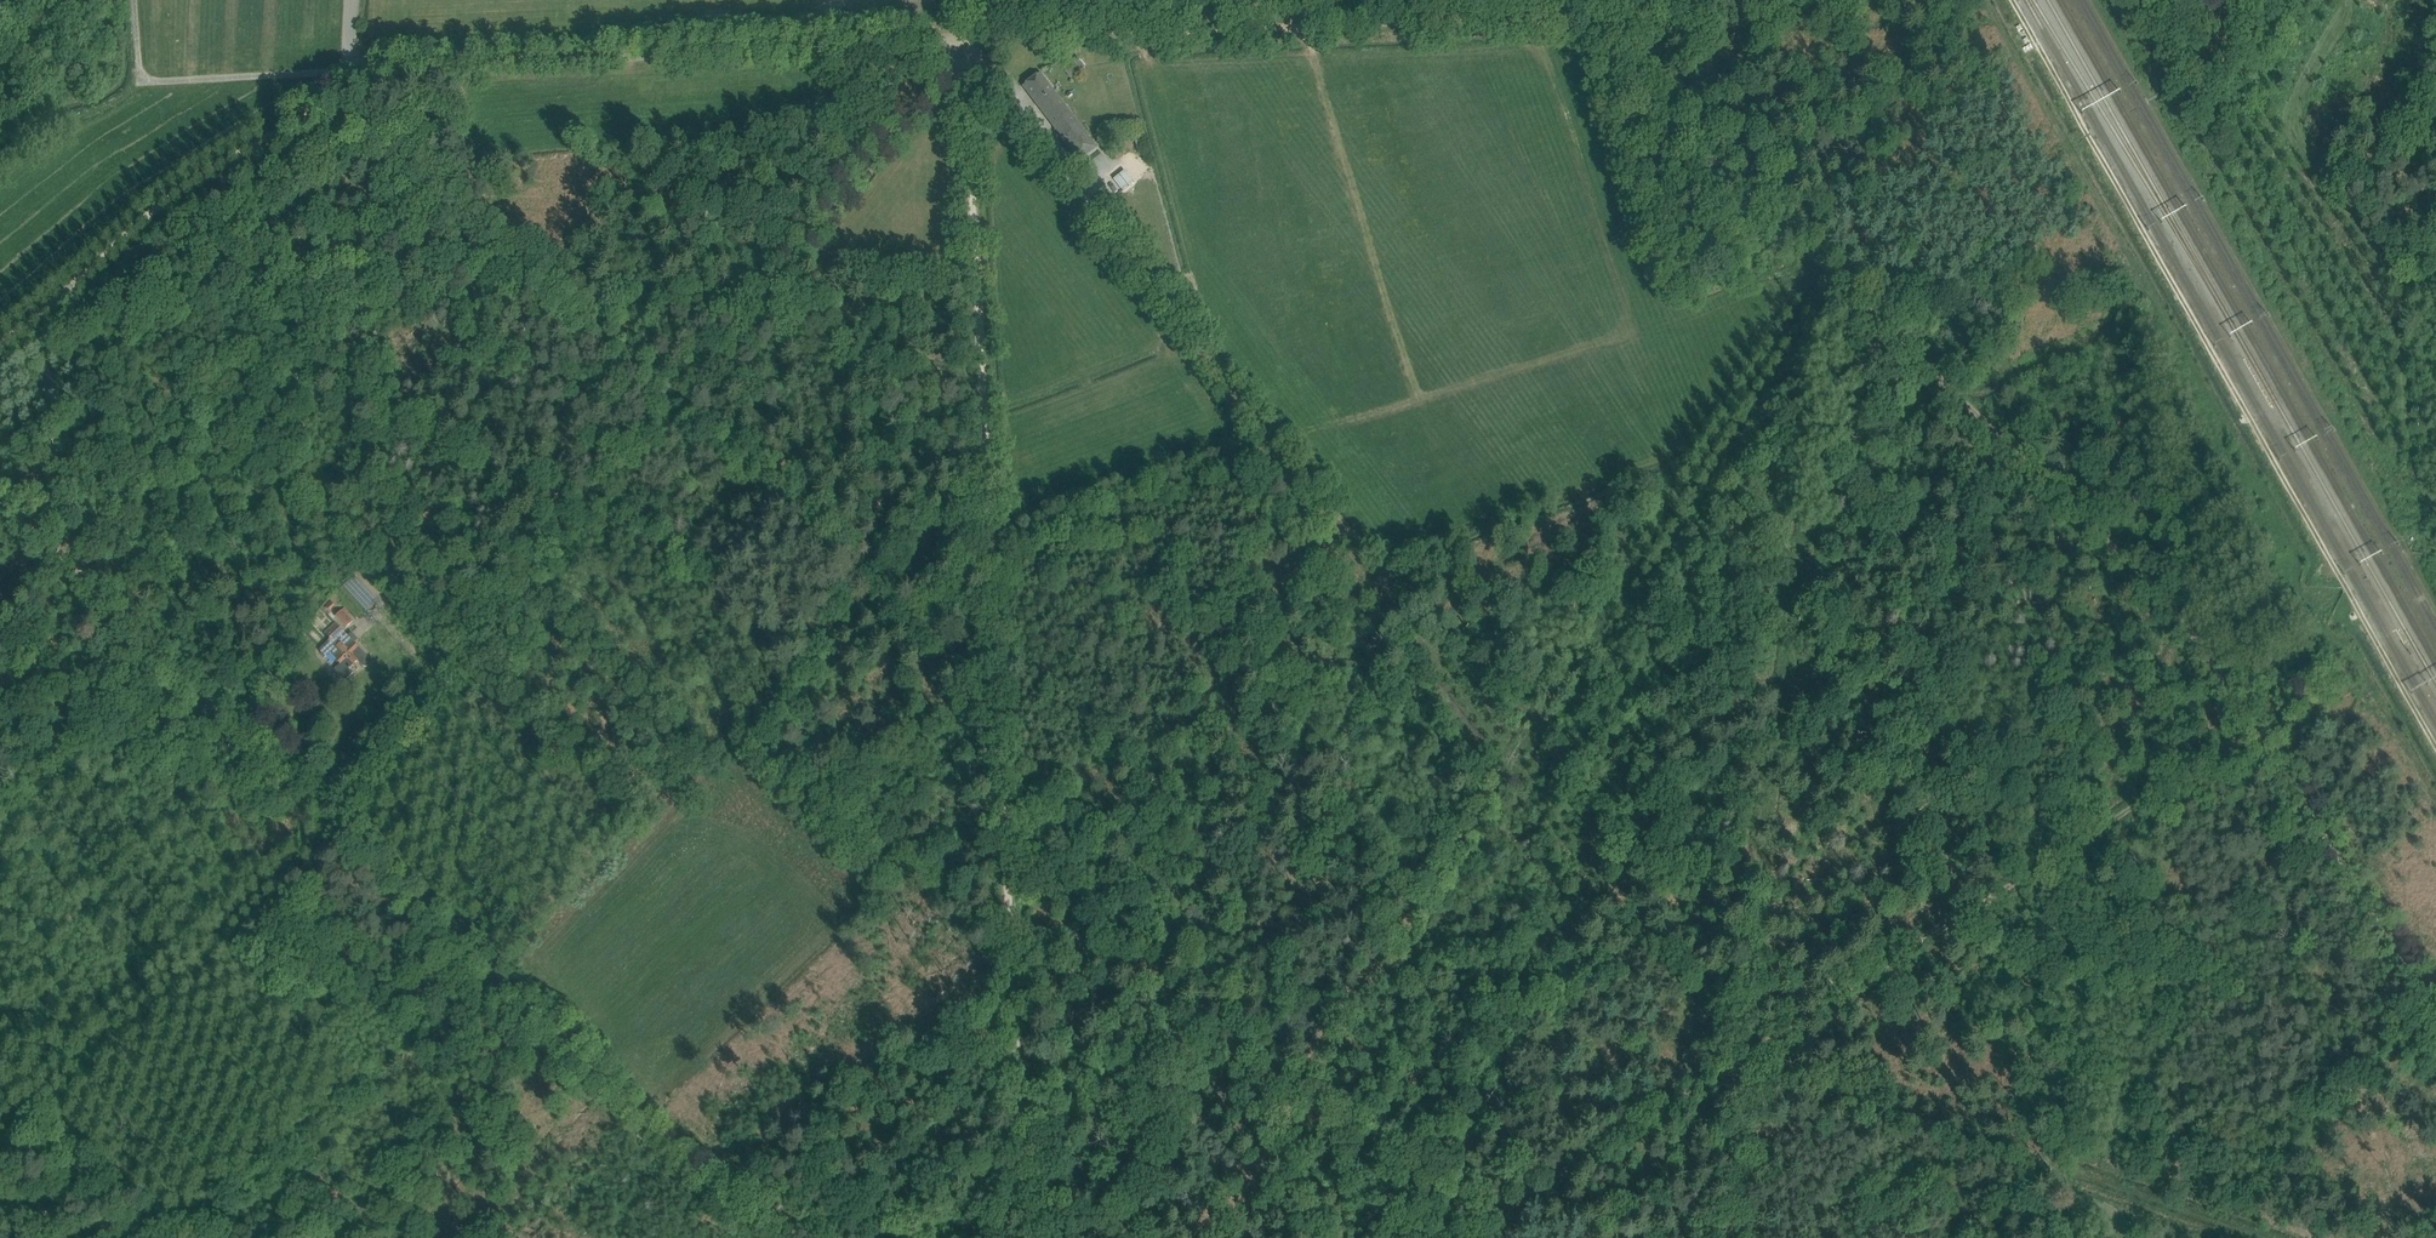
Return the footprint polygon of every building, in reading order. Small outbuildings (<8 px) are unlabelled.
[(1025,84),(1082,158),(1098,146),(1063,101),(1066,99),(1063,95),(1060,97),(1041,72),(1025,84)] [(888,76),(878,89),(885,95),(896,82),(888,76)] [(1119,184),(1137,170),(1129,160),(1111,174),(1119,184)] [(355,577),(345,587),(367,610),(377,601),(355,577)] [(335,616),(346,628),(353,621),(348,617),(350,615),(343,608),(335,616)] [(343,673),(349,668),(350,669),(351,668),(351,667),(358,660),(361,663),(368,657),(355,644),(360,639),(353,632),(349,635),(338,622),(325,634),(334,643),(327,649),(340,664),(337,667),(343,673)]
